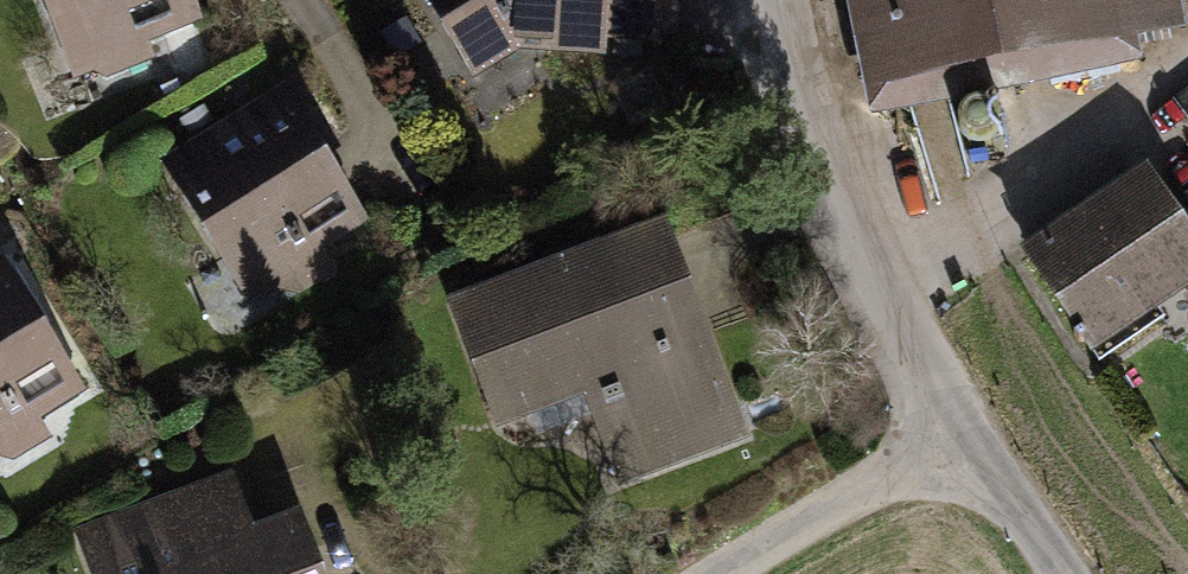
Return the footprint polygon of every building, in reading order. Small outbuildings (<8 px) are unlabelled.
[(72,83),(94,75),(107,80),(157,60),(151,46),(202,25),(192,0),(39,0),(72,83)] [(473,84),(522,54),(607,60),(608,40),(660,44),(660,38),(679,39),(681,0),(421,0),(473,84)] [(1183,0),(847,0),(872,119),(1143,63),(1138,41),(1187,31),(1187,24),(1183,0)] [(285,88),(158,166),(246,309),(275,292),(300,296),(338,273),(328,256),(372,228),(285,88)] [(1020,256),(1092,361),(1187,296),(1187,219),(1152,166),(1020,256)] [(669,221),(445,307),(494,434),(586,399),(621,490),(753,440),(669,221)] [(0,261),(0,460),(14,463),(53,439),(43,423),(89,395),(3,258),(0,261)] [(76,533),(91,573),(323,573),(301,514),(254,532),(233,476),(76,533)]
